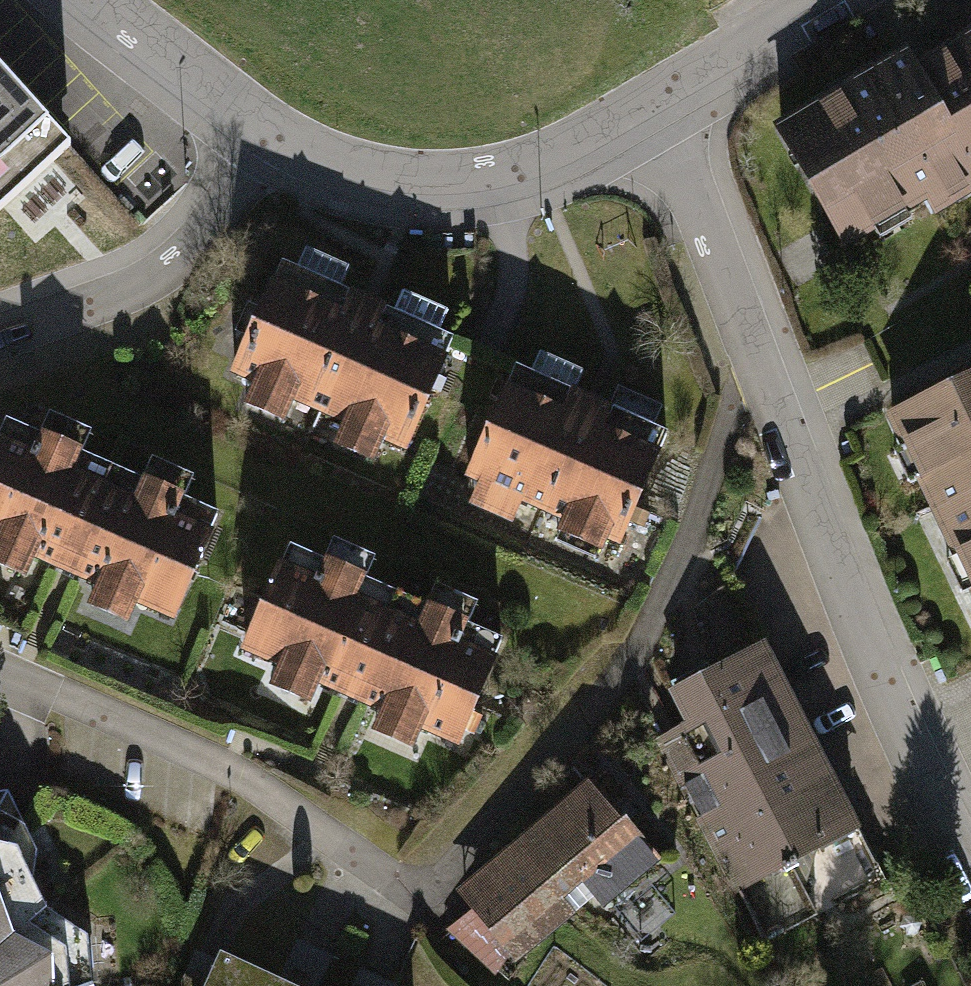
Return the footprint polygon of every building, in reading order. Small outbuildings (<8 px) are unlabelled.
[(783,133),(852,249),(970,178),(970,22),(783,133)] [(70,147),(0,71),(0,211),(70,147)] [(464,333),(283,250),(230,365),(411,447),(464,333)] [(678,428),(521,358),(469,477),(626,546),(678,428)] [(903,407),(970,552),(970,375),(903,407)] [(8,404),(0,423),(0,543),(175,617),(227,496),(8,404)] [(518,624),(298,530),(248,647),(468,741),(518,624)] [(868,832),(771,638),(644,701),(742,895),(868,832)] [(669,852),(600,772),(464,888),(533,968),(669,852)] [(105,982),(99,927),(56,899),(18,786),(0,790),(0,985),(94,985),(105,982)] [(229,945),(210,985),(316,985),(229,945)]
